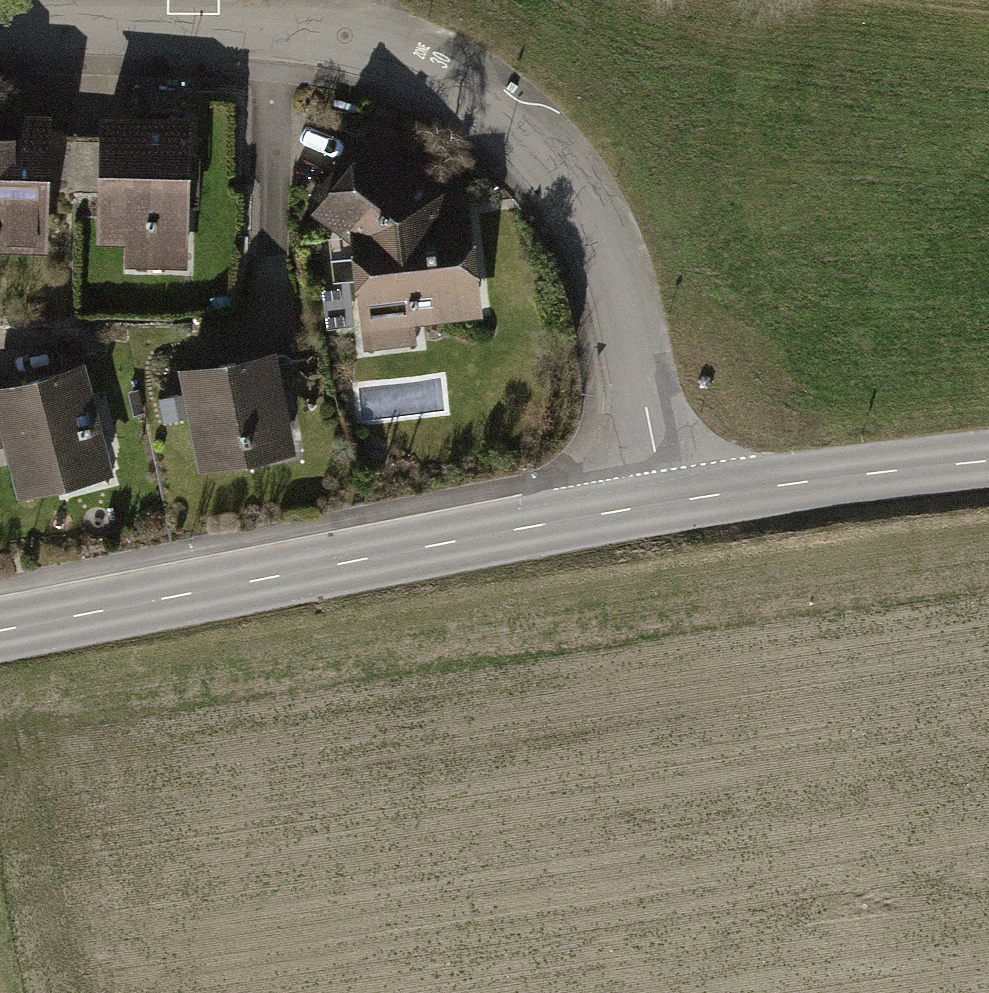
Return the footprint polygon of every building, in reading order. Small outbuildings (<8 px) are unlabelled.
[(73,101),(0,99),(0,247),(70,248),(73,101)] [(210,106),(122,102),(114,248),(203,253),(210,106)] [(397,223),(377,240),(382,339),(430,337),(429,319),(504,316),(498,186),(471,188),(392,124),(349,186),(397,223)] [(312,436),(294,342),(200,360),(218,454),(312,436)] [(134,462),(104,351),(12,375),(42,487),(134,462)]
